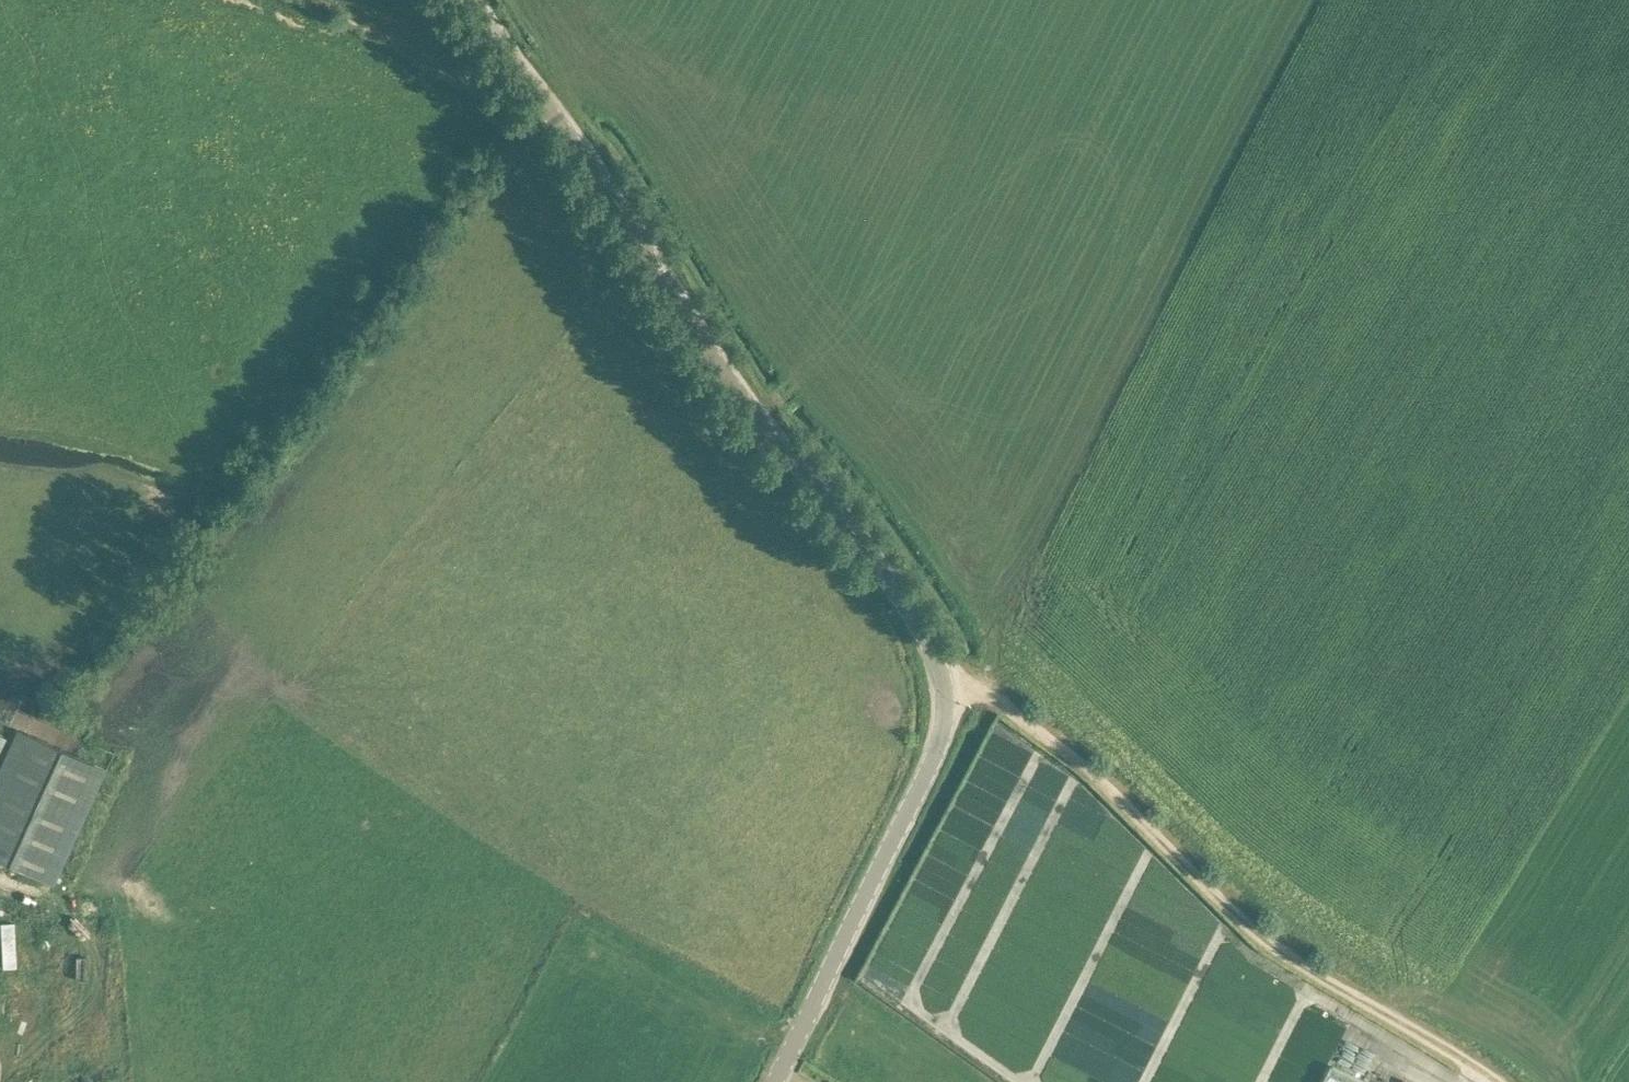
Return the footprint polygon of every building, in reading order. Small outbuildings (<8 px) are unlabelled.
[(108,768),(20,727),(0,770),(0,857),(55,883),(108,768)] [(1332,1065),(1323,1081),(1366,1081),(1332,1065)]
